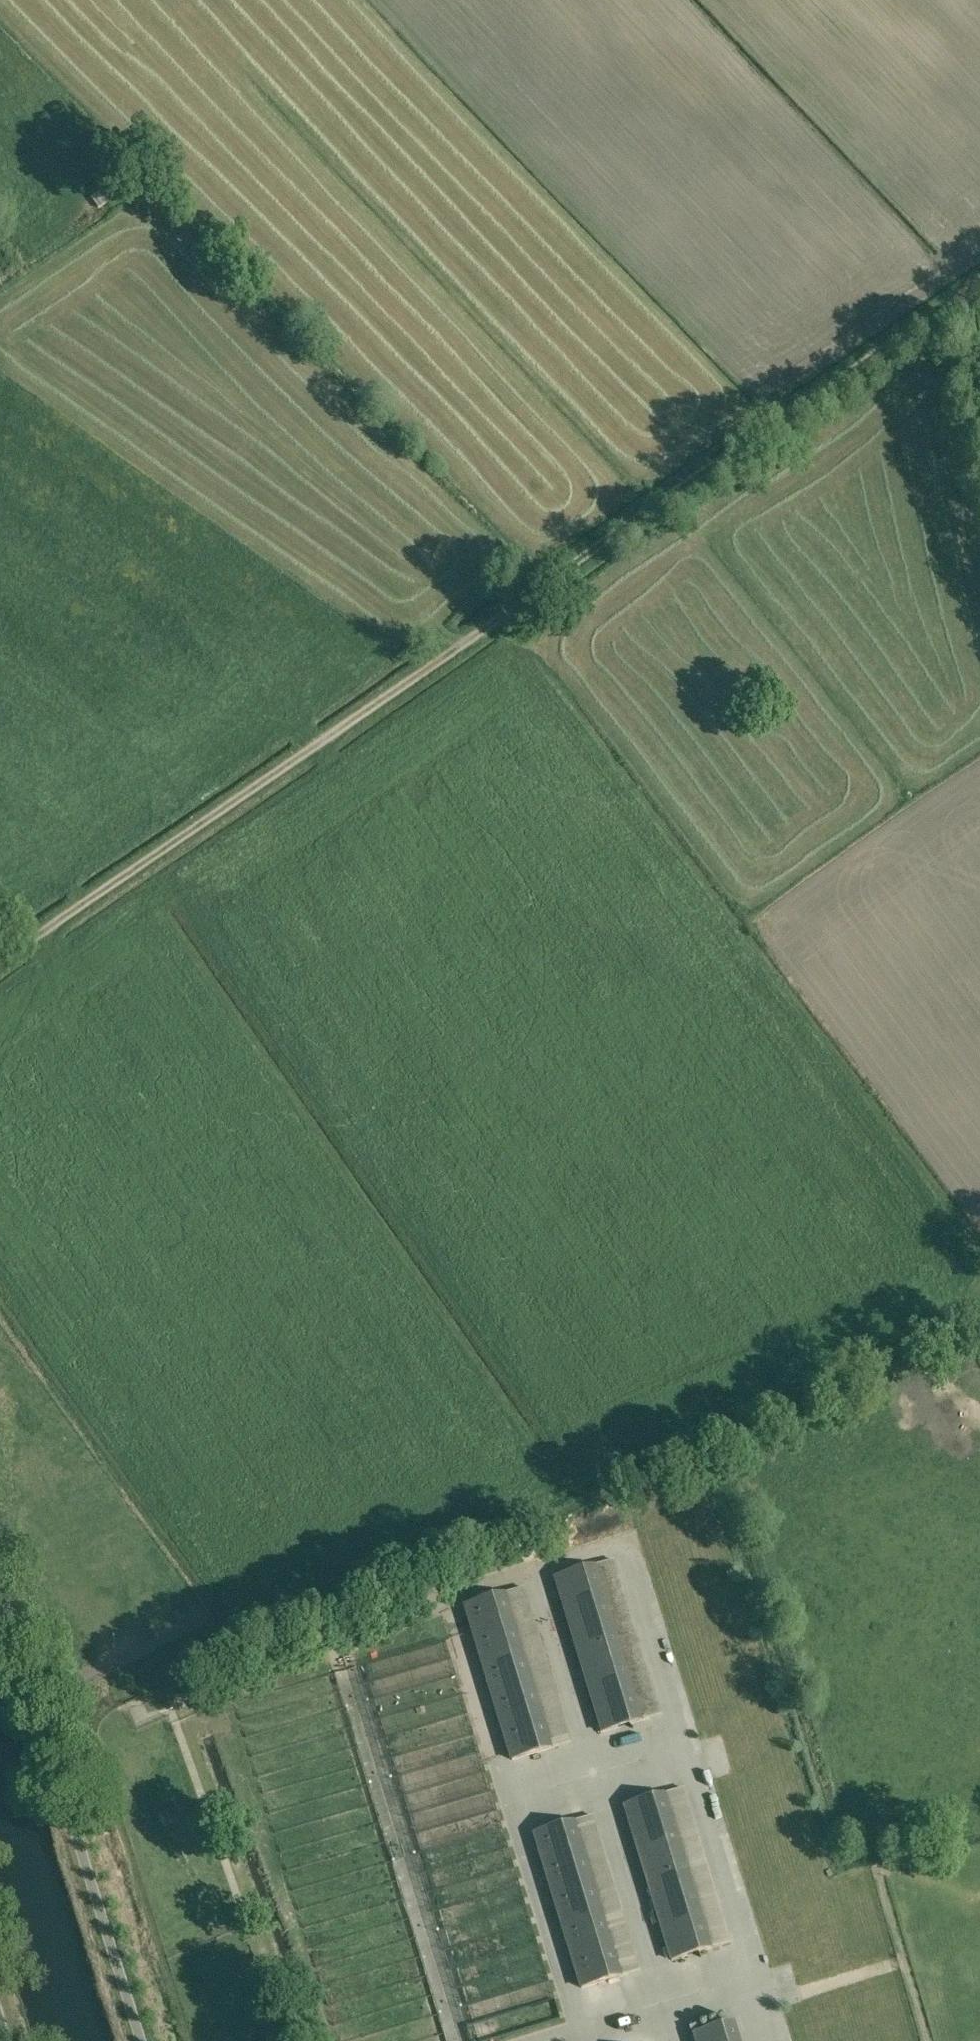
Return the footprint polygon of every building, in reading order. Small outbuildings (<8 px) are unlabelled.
[(555,1576),(602,1732),(665,1713),(618,1557),(555,1576)] [(464,1602),(510,1758),(572,1740),(527,1584),(464,1602)] [(625,1805),(670,1962),(732,1944),(686,1787),(625,1805)] [(532,1833),(579,1986),(642,1967),(596,1813),(532,1833)] [(692,2040),(739,2040),(734,2022),(690,2035),(692,2040)]
